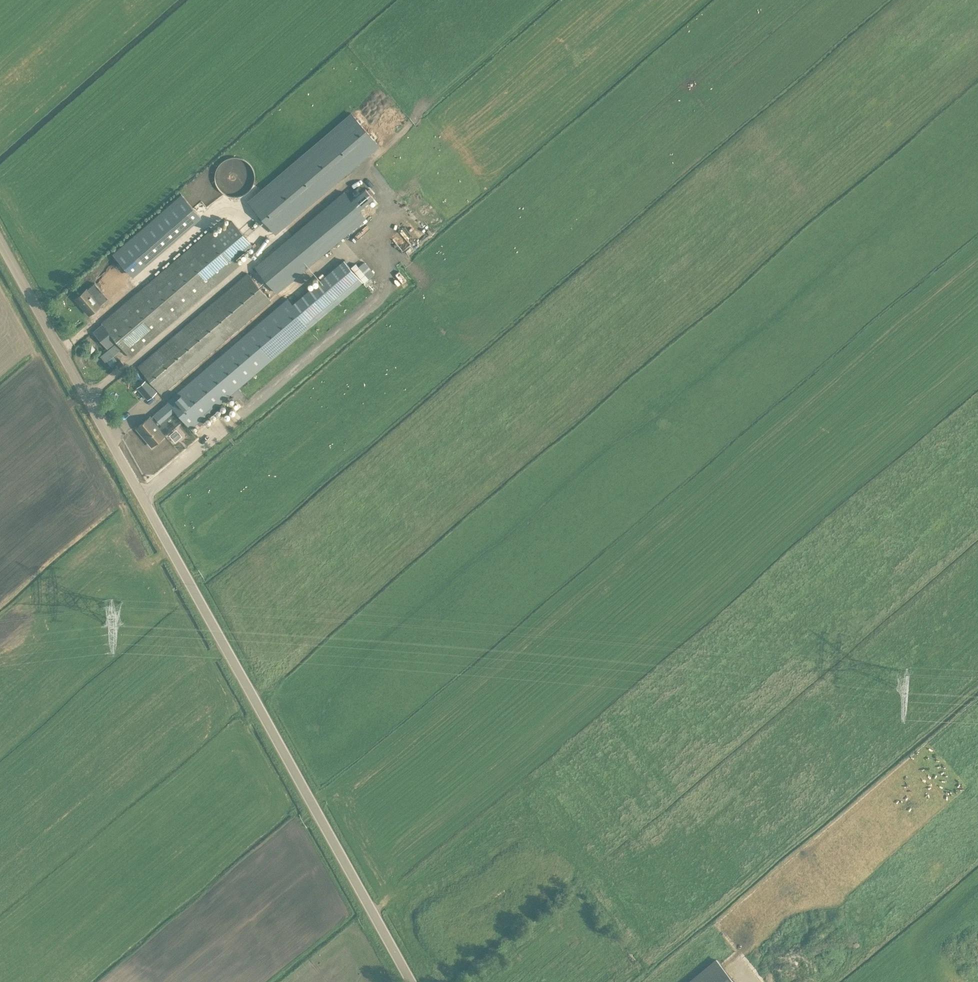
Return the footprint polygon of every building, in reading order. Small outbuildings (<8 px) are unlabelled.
[(351,112),(248,201),(276,233),(379,145),(351,112)] [(228,194),(234,196),(240,195),(246,192),(251,188),(254,182),(255,176),(254,170),(251,164),(246,160),(241,157),(234,156),(228,157),(222,160),(218,164),(216,170),(215,176),(216,182),(218,187),(222,192),(228,194)] [(343,190),(255,266),(277,291),(365,216),(359,209),(373,196),(366,188),(351,200),(343,190)] [(200,215),(181,194),(113,253),(132,274),(200,215)] [(232,220),(215,234),(211,230),(102,323),(103,324),(94,331),(108,348),(117,341),(131,357),(240,264),(236,258),(252,244),(232,220)] [(191,428),(311,326),(362,282),(344,260),(293,304),(288,299),(168,401),(169,402),(153,415),(161,425),(177,412),(183,419),(191,428)] [(138,366),(162,394),(271,301),(248,273),(138,366)] [(101,291),(95,283),(76,298),(89,314),(100,305),(108,298),(101,291)] [(96,349),(92,344),(87,348),(91,353),(96,349)] [(109,373),(112,379),(124,372),(117,358),(115,359),(120,367),(109,373)] [(138,382),(140,384),(137,387),(148,399),(157,391),(144,377),(138,382)] [(177,412),(161,425),(153,415),(150,418),(150,417),(137,428),(152,445),(183,419),(177,412)] [(720,963),(697,981),(735,981),(720,963)]
